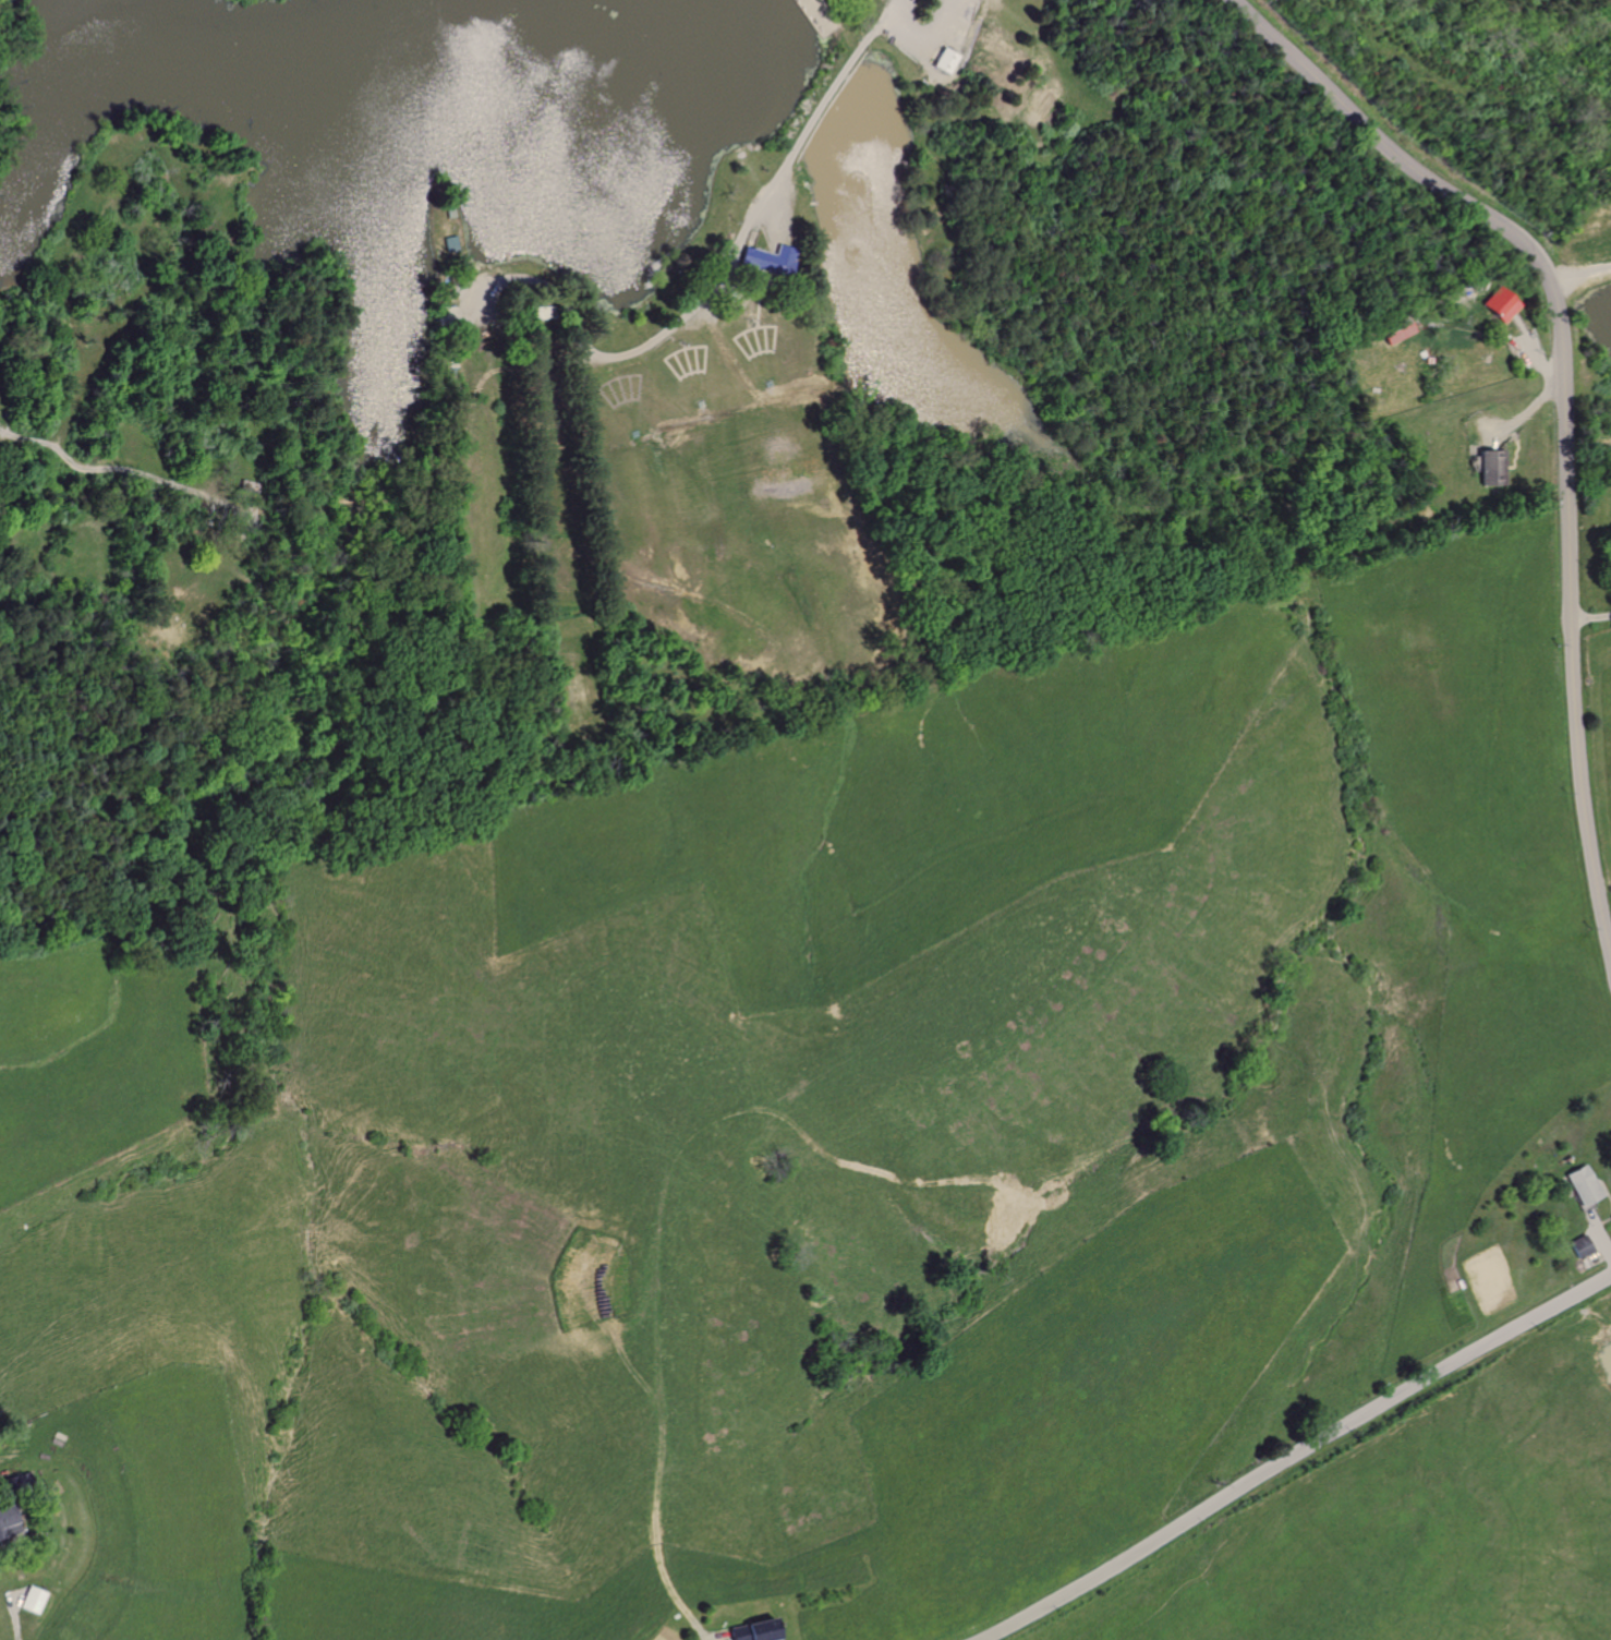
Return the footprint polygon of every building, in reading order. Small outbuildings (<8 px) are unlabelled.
[(948,43),(937,62),(956,72),(967,51),(948,43)] [(442,237),(445,251),(455,249),(452,235),(442,237)] [(746,238),(740,258),(791,274),(798,254),(746,238)] [(1475,303),(1498,323),(1514,305),(1492,285),(1475,303)] [(1388,346),(1414,332),(1407,319),(1381,333),(1388,346)] [(1504,484),(1504,449),(1487,449),(1487,485),(1504,484)] [(1479,485),(1486,485),(1485,451),(1478,451),(1479,485)] [(1599,1196),(1583,1164),(1561,1174),(1578,1207),(1599,1196)] [(1568,1242),(1576,1259),(1592,1251),(1583,1234),(1568,1242)] [(5,1507),(0,1508),(0,1538),(13,1534),(5,1507)] [(45,1593),(27,1585),(17,1609),(36,1616),(45,1593)]
